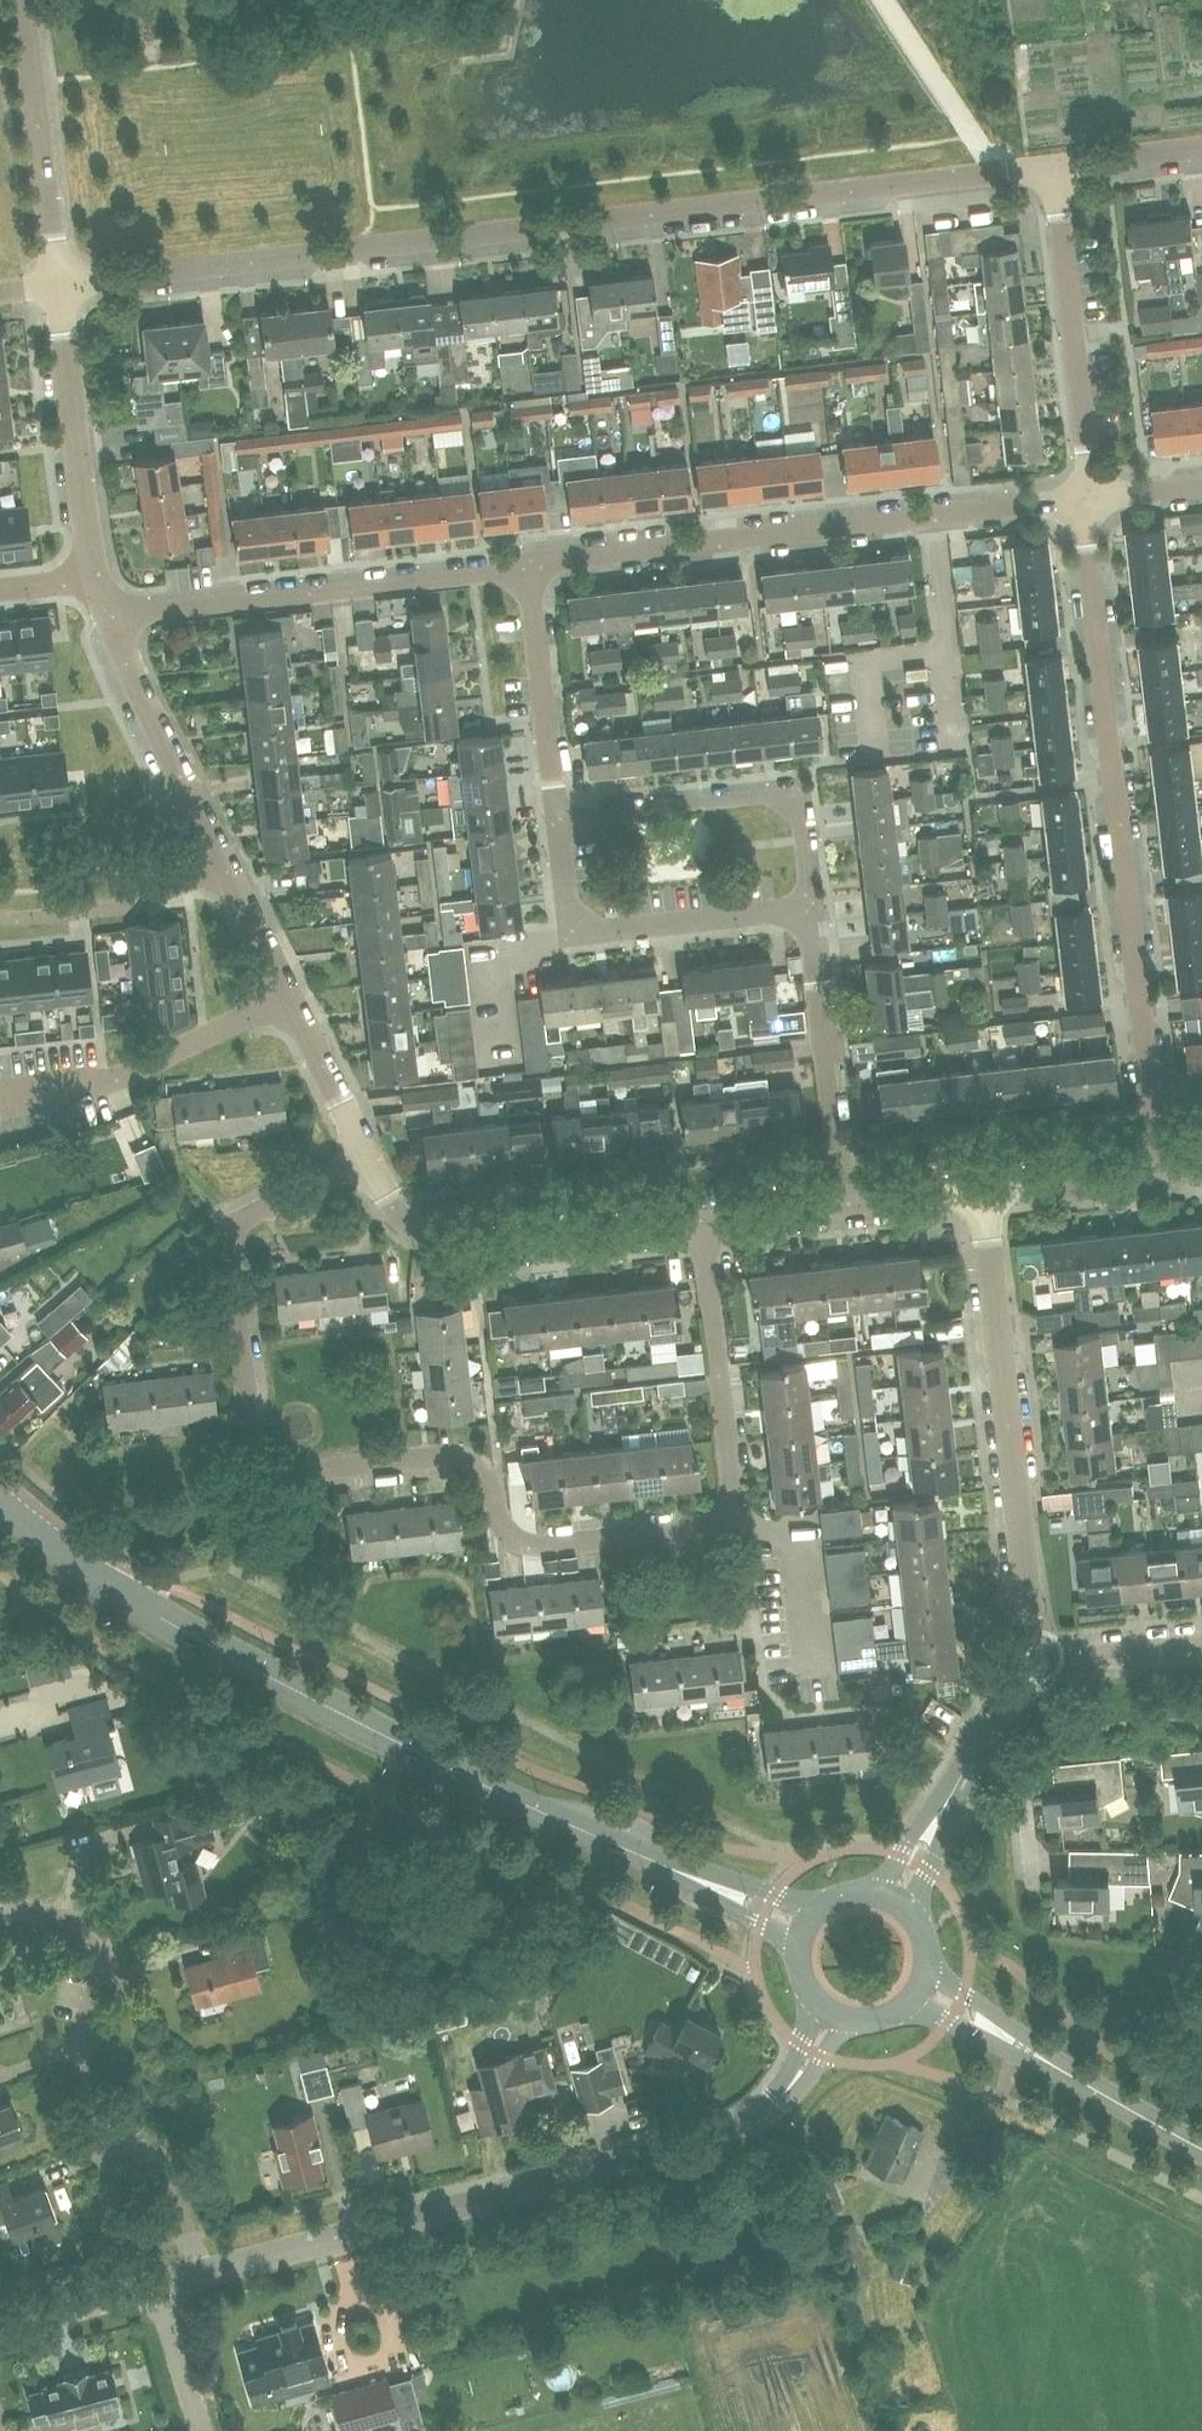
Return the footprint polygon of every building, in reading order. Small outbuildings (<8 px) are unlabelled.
[(1161,210),(1168,279),(1170,291),(1184,289),(1180,251),(1196,249),(1192,213),(1173,215),(1173,212),(1170,209),(1161,210)] [(1168,279),(1161,210),(1150,211),(1148,215),(1149,217),(1131,219),(1137,275),(1153,273),(1153,281),(1168,279)] [(991,249),(1004,247),(1001,223),(988,225),(991,249)] [(979,250),(991,249),(988,225),(977,226),(979,250)] [(966,252),(979,250),(977,226),(963,228),(966,252)] [(959,252),(966,252),(963,228),(951,229),(954,253),(959,252)] [(941,255),(943,254),(954,253),(951,229),(938,231),(941,255)] [(927,256),(941,255),(938,231),(925,232),(927,256)] [(910,281),(905,238),(870,243),(875,281),(876,285),(880,291),(887,295),(896,297),(908,295),(915,351),(929,350),(921,280),(910,281)] [(804,290),(835,287),(830,244),(812,246),(813,251),(782,254),(785,288),(803,286),(804,290)] [(983,280),(1020,275),(1016,245),(1004,247),(991,249),(979,250),(966,252),(959,252),(961,266),(981,263),(983,280)] [(931,286),(946,284),(943,254),(941,255),(927,256),(931,286)] [(742,301),(739,275),(738,256),(695,261),(702,324),(723,322),(724,329),(751,326),(747,300),(742,301)] [(748,294),(773,293),(773,268),(747,269),(748,294)] [(622,277),(626,313),(658,309),(654,273),(622,277)] [(977,311),(1023,306),(1020,275),(983,280),(973,281),(974,294),(977,311)] [(625,313),(626,313),(622,277),(589,281),(591,294),(575,295),(582,347),(593,346),(607,327),(626,325),(625,313)] [(934,316),(950,314),(946,284),(931,286),(934,316)] [(523,288),(530,346),(543,345),(542,333),(555,331),(559,330),(562,327),(564,323),(565,319),(564,310),(558,311),(555,285),(523,288)] [(528,346),(530,346),(523,288),(491,292),(496,328),(526,324),(528,346)] [(852,321),(848,290),(833,291),(837,323),(852,321)] [(464,331),(496,328),(491,292),(460,295),(464,331)] [(455,382),(450,338),(435,340),(435,334),(433,334),(429,299),(427,300),(427,297),(424,294),(411,295),(409,299),(409,301),(397,303),(404,361),(437,357),(440,383),(455,382)] [(404,361),(397,303),(397,299),(394,297),(379,299),(377,301),(377,305),(365,306),(368,336),(353,338),(358,382),(373,381),(371,365),(383,364),(385,361),(383,340),(401,338),(403,361),(404,361)] [(772,298),(754,299),(758,330),(776,328),(772,298)] [(296,307),(301,349),(334,345),(329,303),(296,307)] [(1174,333),(1173,323),(1173,324),(1170,303),(1139,307),(1143,334),(1174,330),(1173,333),(1174,333)] [(981,340),(1027,335),(1023,306),(977,311),(978,323),(976,323),(978,341),(981,341),(981,340)] [(300,349),(301,349),(296,307),(262,311),(267,353),(281,351),(286,395),(288,394),(291,426),(310,424),(306,392),(303,373),(302,373),(300,349)] [(661,354),(676,351),(671,313),(656,314),(661,354)] [(937,345),(953,343),(950,314),(934,316),(937,345)] [(173,323),(179,371),(197,369),(199,385),(228,382),(224,349),(207,351),(205,331),(204,318),(184,321),(173,323)] [(883,353),(904,351),(901,322),(880,324),(883,353)] [(179,371),(173,323),(163,324),(163,323),(143,326),(144,338),(145,338),(149,373),(132,375),(138,428),(154,426),(155,441),(187,437),(185,421),(183,421),(181,399),(164,401),(161,373),(179,371)] [(982,353),(991,352),(993,368),(1030,364),(1027,335),(981,340),(981,341),(982,353)] [(1178,338),(1179,353),(1183,353),(1184,361),(1201,359),(1201,336),(1178,338)] [(450,338),(455,382),(469,380),(464,337),(450,338)] [(1178,338),(1146,342),(1149,357),(1179,353),(1178,338)] [(941,374),(956,373),(953,343),(937,345),(941,374)] [(498,364),(523,361),(521,350),(497,352),(498,364)] [(565,388),(580,386),(576,352),(561,354),(565,388)] [(267,402),(265,388),(266,388),(262,353),(246,355),(250,390),(251,390),(252,405),(267,402)] [(598,367),(597,354),(582,356),(587,390),(632,385),(630,363),(598,367)] [(926,373),(925,373),(923,357),(902,360),(904,375),(907,375),(908,389),(928,387),(926,373)] [(864,365),(866,380),(886,377),(884,362),(864,365)] [(997,399),(1034,394),(1030,364),(993,368),(993,369),(984,370),(985,377),(989,381),(995,381),(997,399)] [(845,382),(866,380),(864,365),(843,367),(845,382)] [(9,401),(5,369),(0,370),(0,402),(9,401)] [(786,389),(808,386),(828,384),(826,369),(785,374),(786,389)] [(303,373),(306,392),(323,390),(320,370),(303,373)] [(944,405),(960,403),(973,402),(970,377),(957,379),(956,373),(941,374),(944,405)] [(746,379),(748,393),(768,391),(767,376),(746,379)] [(727,396),(748,393),(746,379),(725,381),(727,396)] [(689,401),(710,398),(708,383),(687,385),(689,401)] [(657,404),(679,402),(677,387),(655,389),(657,404)] [(628,408),(649,405),(647,390),(626,393),(628,408)] [(1000,427),(1037,423),(1034,394),(997,399),(987,400),(988,413),(998,412),(1000,427)] [(588,397),(590,412),(610,410),(607,395),(588,397)] [(569,415),(590,412),(588,397),(567,400),(569,415)] [(0,402),(0,436),(13,435),(9,401),(0,402)] [(532,404),(533,419),(552,417),(550,402),(532,404)] [(948,434),(963,432),(960,403),(944,405),(948,434)] [(1201,443),(1201,403),(1186,405),(1191,444),(1201,443)] [(511,422),(533,419),(532,404),(509,407),(511,422)] [(899,438),(904,438),(900,404),(886,406),(890,439),(871,441),(875,479),(903,476),(899,438)] [(1161,448),(1191,444),(1186,405),(1156,408),(1161,448)] [(472,427),(493,424),(491,409),(470,411),(472,427)] [(432,430),(462,427),(460,413),(431,417),(432,430)] [(432,430),(431,417),(402,420),(404,434),(432,430)] [(404,434),(402,420),(373,423),(374,437),(383,436),(402,434),(404,434)] [(373,423),(327,429),(328,442),(346,440),(374,437),(373,423)] [(1037,423),(1000,427),(1004,458),(1041,453),(1037,423)] [(314,444),(313,430),(283,434),(285,447),(314,444)] [(954,482),(969,481),(963,432),(948,434),(951,464),(954,482)] [(285,447),(283,434),(254,437),(255,451),(285,447)] [(933,434),(904,438),(899,438),(903,476),(938,472),(933,434)] [(204,479),(219,476),(215,450),(214,450),(213,435),(199,437),(201,451),(204,479)] [(255,451),(254,437),(234,440),(236,453),(255,451)] [(223,470),(238,468),(236,453),(234,440),(219,441),(223,470)] [(875,479),(871,441),(842,444),(847,483),(875,479)] [(786,451),(791,489),(821,486),(816,447),(786,451)] [(791,489),(786,451),(757,454),(761,493),(791,489)] [(140,489),(179,482),(175,453),(135,459),(140,489)] [(565,455),(568,477),(572,514),(601,511),(597,473),(583,475),(580,453),(565,455)] [(727,458),(731,496),(761,493),(757,454),(727,458)] [(701,500),(731,496),(727,458),(697,461),(701,500)] [(508,467),(515,521),(546,517),(542,482),(550,481),(548,462),(508,467)] [(656,466),(661,504),(690,500),(686,463),(656,466)] [(631,507),(661,504),(656,466),(626,470),(631,507)] [(601,511),(631,507),(626,470),(597,473),(601,511)] [(207,509),(222,506),(219,476),(204,479),(207,509)] [(145,519),(184,512),(179,482),(140,489),(145,519)] [(484,524),(514,521),(510,484),(480,487),(484,524)] [(414,533),(410,495),(394,497),(392,487),(379,489),(380,498),(381,498),(385,536),(414,533)] [(439,491),(444,529),(474,526),(469,488),(439,491)] [(414,533),(444,529),(439,491),(410,495),(414,533)] [(385,536),(381,498),(380,498),(349,502),(353,540),(385,536)] [(296,546),(327,543),(323,505),(291,508),(296,546)] [(0,509),(0,558),(33,554),(29,525),(28,526),(25,506),(24,506),(0,509)] [(222,506),(207,509),(212,554),(227,552),(222,506)] [(267,550),(296,546),(291,508),(262,512),(267,550)] [(198,510),(184,512),(145,519),(150,549),(189,543),(186,526),(200,524),(198,510)] [(236,553),(267,550),(262,512),(232,515),(236,553)] [(1132,560),(1169,556),(1166,526),(1128,530),(1132,560)] [(1016,573),(1049,569),(1046,540),(1013,544),(1016,573)] [(909,555),(878,559),(881,591),(912,588),(909,555)] [(1172,584),(1169,556),(1132,560),(1135,589),(1172,584)] [(853,595),(881,591),(878,559),(849,562),(853,595)] [(969,563),(971,578),(992,577),(990,561),(969,563)] [(824,598),(853,595),(849,562),(820,565),(824,598)] [(797,601),(824,598),(820,565),(793,568),(797,601)] [(766,604),(797,601),(793,568),(762,572),(766,604)] [(1019,602),(1053,598),(1049,569),(1016,573),(1019,602)] [(714,578),(718,610),(747,607),(744,574),(714,578)] [(992,577),(971,578),(973,594),(995,592),(992,577)] [(689,614),(718,610),(714,578),(685,581),(689,614)] [(660,617),(689,614),(685,581),(657,584),(660,617)] [(1200,581),(1172,584),(1135,589),(1138,618),(1176,614),(1174,598),(1201,595),(1200,581)] [(632,620),(660,617),(657,584),(629,587),(632,620)] [(630,620),(632,620),(629,587),(599,590),(603,623),(616,622),(619,644),(624,646),(633,645),(630,620)] [(574,626),(603,623),(599,590),(570,594),(574,626)] [(1019,602),(1023,632),(1056,628),(1053,598),(1019,602)] [(391,644),(415,641),(447,637),(443,607),(411,610),(413,627),(394,629),(394,631),(373,633),(371,618),(355,620),(358,647),(391,644)] [(916,634),(913,612),(897,614),(901,636),(916,634)] [(20,668),(53,665),(51,645),(53,645),(52,643),(49,616),(15,620),(20,668)] [(855,619),(858,640),(873,639),(870,617),(855,619)] [(978,636),(999,634),(997,618),(976,621),(978,636)] [(843,642),(858,640),(855,619),(840,621),(843,642)] [(15,620),(0,622),(0,671),(20,668),(15,620)] [(800,625),(802,644),(816,642),(814,623),(800,625)] [(324,660),(337,658),(333,625),(321,626),(324,660)] [(787,646),(802,644),(800,625),(785,626),(787,646)] [(287,649),(282,650),(279,628),(255,631),(255,632),(238,634),(242,667),(283,661),(288,661),(287,649)] [(721,657),(722,657),(736,655),(734,633),(719,635),(721,657)] [(999,634),(978,636),(980,652),(1001,649),(999,634)] [(723,665),(722,657),(721,657),(719,635),(704,637),(707,658),(709,658),(710,666),(723,665)] [(402,672),(450,667),(447,637),(415,641),(418,661),(401,663),(402,672)] [(1141,644),(1145,675),(1182,670),(1179,639),(1141,644)] [(661,641),(666,679),(671,679),(669,669),(666,669),(665,663),(679,662),(676,640),(661,641)] [(661,680),(666,679),(661,641),(646,643),(649,665),(650,665),(651,672),(660,671),(661,680)] [(391,644),(358,647),(358,649),(363,648),(365,659),(392,656),(391,644)] [(606,649),(609,667),(622,665),(620,647),(606,649)] [(594,668),(609,667),(606,649),(592,650),(594,668)] [(1029,688),(1063,684),(1059,656),(1026,659),(1029,688)] [(287,693),(285,675),(290,674),(288,661),(283,661),(242,667),(245,698),(287,693)] [(328,688),(340,686),(338,664),(325,665),(328,688)] [(381,704),(454,696),(450,667),(402,672),(404,688),(394,689),(394,692),(379,694),(381,704)] [(782,672),(784,693),(799,692),(797,670),(782,672)] [(1148,703),(1186,699),(1182,670),(1145,675),(1148,703)] [(769,695),(784,693),(782,672),(767,673),(769,695)] [(983,679),(985,693),(1006,691),(1004,676),(983,679)] [(724,678),(726,700),(742,698),(739,677),(724,678)] [(712,702),(726,700),(724,678),(709,680),(712,702)] [(666,685),(669,707),(684,705),(681,684),(666,685)] [(1033,717),(1066,713),(1063,684),(1029,688),(1033,717)] [(654,709),(669,707),(666,685),(651,687),(654,709)] [(340,686),(328,688),(331,713),(343,711),(340,686)] [(569,691),(571,707),(580,706),(580,709),(595,707),(594,686),(578,687),(578,690),(569,691)] [(42,705),(58,704),(56,690),(41,692),(42,705)] [(611,692),(613,711),(627,710),(625,691),(611,692)] [(1006,691),(985,693),(987,710),(1008,707),(1006,691)] [(287,693),(245,698),(249,730),(291,725),(296,724),(294,712),(304,711),(302,692),(287,693)] [(598,713),(613,711),(611,692),(596,694),(598,713)] [(454,696),(381,704),(383,721),(399,718),(405,731),(458,726),(454,696)] [(1186,699),(1148,703),(1152,733),(1189,728),(1186,699)] [(60,726),(58,712),(43,714),(45,727),(60,726)] [(788,715),(791,748),(821,745),(817,712),(788,715)] [(1036,746),(1069,742),(1066,713),(1033,717),(1036,746)] [(763,752),(791,748),(788,715),(759,718),(763,752)] [(10,731),(9,718),(0,719),(0,732),(10,731)] [(734,755),(763,752),(759,718),(730,721),(734,755)] [(706,758),(734,755),(730,721),(702,725),(706,758)] [(294,756),(292,738),(297,737),(296,724),(291,725),(249,730),(253,761),(294,756)] [(677,761),(706,758),(702,725),(673,728),(677,761)] [(336,752),(348,751),(345,726),(332,727),(336,752)] [(648,764),(677,761),(673,728),(644,731),(648,764)] [(619,767),(648,764),(644,731),(616,734),(619,767)] [(451,771),(505,765),(501,734),(480,736),(480,735),(459,737),(462,759),(450,760),(451,771)] [(590,771),(619,767),(616,734),(587,737),(590,771)] [(991,752),(1012,749),(1010,734),(989,736),(991,750),(991,752)] [(1069,742),(1036,746),(1038,763),(1023,764),(1025,775),(1039,774),(1040,775),(1073,771),(1069,742)] [(381,774),(394,772),(390,748),(378,750),(381,774)] [(1157,780),(1194,776),(1191,748),(1154,752),(1157,780)] [(991,752),(991,750),(975,752),(978,779),(996,776),(994,767),(1015,765),(1012,749),(991,752)] [(64,759),(63,751),(30,755),(36,803),(70,799),(67,770),(65,771),(64,759)] [(363,783),(376,781),(372,751),(360,752),(361,768),(363,783)] [(30,755),(0,758),(0,773),(4,807),(36,803),(30,755)] [(256,792),(298,787),(298,789),(320,787),(318,772),(297,775),(294,756),(253,761),(256,792)] [(467,802),(509,797),(505,765),(451,771),(451,772),(448,773),(449,786),(465,784),(467,802)] [(857,801),(890,797),(887,767),(854,771),(857,801)] [(1198,804),(1196,790),(1201,789),(1201,791),(1201,775),(1194,776),(1157,780),(1160,808),(1198,804)] [(911,795),(933,792),(931,777),(910,779),(911,795)] [(302,819),(298,789),(298,787),(256,792),(260,824),(302,819)] [(385,811),(398,810),(419,807),(416,787),(396,789),(395,787),(382,789),(385,811)] [(367,813),(379,812),(377,789),(364,791),(367,813)] [(933,792),(911,795),(913,810),(935,807),(933,792)] [(1046,826),(1078,823),(1075,793),(1042,797),(1046,826)] [(470,832),(512,828),(509,797),(467,802),(469,820),(452,822),(454,836),(470,834),(470,832)] [(893,826),(893,825),(890,797),(857,801),(860,830),(893,826)] [(999,817),(1020,815),(1018,799),(997,802),(999,817)] [(1163,839),(1201,835),(1198,804),(1160,808),(1163,839)] [(401,836),(398,810),(385,811),(388,837),(401,836)] [(382,837),(379,812),(367,813),(371,846),(383,845),(382,837)] [(306,852),(303,832),(318,830),(316,817),(302,819),(260,824),(264,855),(282,853),(282,855),(306,852)] [(1049,855),(1082,851),(1078,823),(1046,826),(1049,855)] [(864,859),(897,855),(895,839),(910,838),(908,824),(893,825),(893,826),(860,830),(864,859)] [(512,828),(470,832),(470,834),(474,864),(516,860),(512,828)] [(921,853),(961,848),(959,832),(938,834),(938,837),(919,839),(921,853)] [(1201,866),(1201,844),(1201,835),(1163,839),(1167,869),(1201,866)] [(1004,860),(1025,858),(1024,843),(1002,846),(1002,847),(990,849),(992,862),(1004,860)] [(435,869),(448,867),(445,845),(432,846),(435,869)] [(961,848),(921,853),(923,868),(962,863),(961,848)] [(1049,855),(1052,883),(1085,879),(1082,851),(1049,855)] [(351,890),(394,885),(390,852),(366,854),(366,856),(347,858),(351,890)] [(867,888),(900,885),(897,855),(864,859),(867,888)] [(418,882),(431,880),(428,857),(415,858),(418,882)] [(1025,858),(1004,860),(1006,876),(1027,873),(1025,858)] [(477,895),(519,890),(516,860),(474,864),(476,885),(470,886),(471,897),(477,896),(477,895)] [(448,867),(435,869),(438,893),(451,892),(448,867)] [(431,880),(418,882),(421,907),(434,905),(431,880)] [(354,922),(398,917),(394,885),(351,890),(354,922)] [(870,917),(903,913),(900,885),(867,888),(870,917)] [(519,890),(477,895),(477,896),(471,897),(473,910),(479,909),(481,929),(504,926),(504,925),(523,923),(519,890)] [(1201,922),(1201,891),(1170,895),(1173,925),(1201,922)] [(926,910),(946,908),(945,894),(925,896),(926,910)] [(1011,919),(1032,916),(1030,902),(1009,903),(1011,919)] [(976,905),(961,907),(964,928),(979,927),(976,905)] [(1088,906),(1055,910),(1059,942),(1092,938),(1088,906)] [(453,907),(439,908),(443,943),(462,941),(460,930),(455,931),(453,907)] [(946,908),(926,910),(928,925),(948,923),(946,908)] [(903,913),(870,917),(874,946),(907,943),(903,913)] [(1032,916),(1011,919),(1013,934),(1034,931),(1032,916)] [(407,947),(438,944),(435,919),(423,921),(424,930),(400,933),(398,917),(354,922),(358,953),(407,947)] [(128,929),(132,960),(181,954),(177,920),(148,923),(148,925),(128,927),(128,929)] [(1201,951),(1201,922),(1173,925),(1176,954),(1201,951)] [(1062,971),(1095,967),(1092,938),(1059,942),(1062,971)] [(440,962),(465,959),(463,946),(438,948),(439,951),(440,962)] [(94,949),(96,964),(110,962),(108,947),(94,949)] [(408,959),(407,947),(358,953),(362,984),(405,979),(403,960),(408,959)] [(53,955),(59,1004),(91,1000),(86,951),(53,955)] [(441,974),(440,962),(439,951),(426,952),(429,975),(441,974)] [(1176,954),(1179,984),(1201,981),(1201,951),(1176,954)] [(900,955),(902,968),(928,965),(927,952),(900,955)] [(181,954),(132,960),(136,992),(184,986),(181,954)] [(21,959),(27,1007),(59,1004),(53,955),(21,959)] [(27,1007),(21,959),(0,961),(0,1010),(27,1007)] [(442,976),(466,973),(465,959),(440,962),(441,974),(442,976)] [(742,962),(746,1008),(748,1022),(750,1036),(779,1033),(778,1032),(805,1029),(802,1009),(777,1011),(778,1017),(766,1019),(763,993),(775,992),(771,959),(742,962)] [(1017,976),(1038,974),(1037,959),(1016,961),(1017,976)] [(869,994),(945,985),(944,970),(900,975),(898,961),(866,965),(869,994)] [(110,962),(96,964),(98,979),(111,977),(110,962)] [(733,1009),(746,1008),(742,962),(711,966),(714,999),(731,997),(733,1009)] [(714,999),(711,966),(681,970),(685,1003),(694,1002),(696,1017),(716,1016),(714,999)] [(983,981),(981,966),(967,967),(969,982),(983,981)] [(636,1041),(638,1059),(647,1058),(644,1027),(647,1026),(645,1009),(660,1007),(656,972),(655,972),(655,969),(653,967),(640,969),(638,971),(638,974),(628,975),(632,1010),(636,1041)] [(1095,967),(1062,971),(1066,1001),(1099,997),(1095,967)] [(443,989),(468,986),(466,973),(442,976),(443,989)] [(444,999),(443,989),(442,976),(441,974),(429,975),(432,1000),(444,999)] [(1038,974),(1017,976),(1019,992),(1040,989),(1038,974)] [(605,1030),(617,1028),(616,1012),(632,1010),(628,975),(599,978),(605,1030)] [(604,1030),(605,1030),(599,978),(570,982),(574,1017),(601,1014),(604,1030)] [(365,1014),(408,1009),(405,979),(362,984),(365,1014)] [(558,1019),(574,1017),(570,982),(540,985),(542,995),(543,1009),(545,1024),(547,1039),(547,1040),(560,1039),(558,1019)] [(945,985),(869,994),(873,1023),(905,1020),(904,1006),(947,1001),(945,985)] [(184,986),(136,992),(140,1025),(188,1019),(184,986)] [(443,989),(444,999),(445,1004),(469,1001),(468,986),(443,989)] [(1002,1012),(1027,1009),(1025,994),(1000,997),(1002,1012)] [(519,1013),(543,1009),(542,995),(517,998),(519,1013)] [(1182,997),(1184,1018),(1200,1015),(1201,1035),(1201,995),(1182,997)] [(447,1023),(471,1020),(470,1006),(445,1009),(446,1013),(447,1023)] [(422,1008),(408,1009),(365,1014),(369,1046),(412,1041),(410,1022),(423,1020),(422,1008)] [(521,1028),(545,1024),(543,1009),(519,1013),(521,1028)] [(676,1011),(681,1052),(694,1051),(689,1010),(676,1011)] [(664,1054),(681,1052),(676,1011),(674,1011),(675,1019),(660,1021),(664,1054)] [(1106,1030),(1104,1011),(1091,1013),(1093,1032),(1106,1030)] [(102,1013),(103,1029),(117,1027),(115,1012),(102,1013)] [(448,1037),(447,1023),(446,1013),(434,1014),(437,1038),(448,1037)] [(1093,1032),(1091,1013),(1077,1014),(1079,1034),(1093,1032)] [(1063,1035),(1079,1034),(1077,1014),(1061,1016),(1063,1035)] [(449,1038),(473,1035),(471,1020),(447,1023),(448,1037),(449,1038)] [(1019,1022),(1021,1039),(1034,1038),(1032,1020),(1019,1022)] [(95,1035),(94,1022),(78,1023),(80,1037),(95,1035)] [(1007,1041),(1021,1039),(1019,1022),(1005,1024),(1005,1023),(989,1025),(991,1044),(1007,1043),(1007,1041)] [(522,1042),(547,1039),(545,1024),(521,1028),(522,1042)] [(960,1027),(962,1049),(977,1047),(975,1025),(960,1027)] [(29,1029),(31,1042),(46,1041),(44,1027),(29,1029)] [(720,1048),(734,1046),(732,1027),(717,1029),(720,1048)] [(948,1051),(962,1049),(960,1027),(945,1029),(948,1051)] [(16,1044),(31,1042),(29,1029),(14,1031),(16,1044)] [(904,1036),(906,1054),(920,1052),(917,1034),(904,1036)] [(450,1051),(475,1048),(473,1035),(449,1038),(450,1051)] [(876,1057),(906,1054),(904,1036),(874,1039),(876,1057)] [(450,1051),(449,1038),(448,1037),(437,1038),(440,1063),(451,1061),(450,1051)] [(548,1053),(547,1040),(547,1039),(522,1042),(524,1056),(548,1053)] [(1201,1077),(1201,1039),(1187,1041),(1191,1078),(1201,1077)] [(412,1041),(369,1046),(372,1077),(391,1075),(392,1077),(416,1074),(412,1041)] [(636,1041),(624,1042),(626,1060),(638,1059),(636,1041)] [(1057,1093),(1053,1060),(1050,1041),(1039,1043),(1041,1062),(1024,1064),(1028,1097),(1057,1093)] [(577,1048),(579,1066),(590,1065),(588,1047),(577,1048)] [(762,1050),(764,1069),(776,1067),(794,1065),(792,1047),(773,1049),(762,1050)] [(452,1065),(476,1062),(475,1048),(450,1051),(451,1061),(452,1065)] [(568,1067),(579,1066),(577,1048),(565,1050),(568,1067)] [(754,1070),(764,1069),(762,1050),(752,1052),(754,1070)] [(548,1053),(524,1056),(526,1071),(550,1068),(548,1053)] [(1082,1057),(1085,1090),(1114,1087),(1110,1054),(1082,1057)] [(705,1057),(707,1075),(718,1074),(716,1056),(705,1057)] [(697,1077),(707,1075),(705,1057),(694,1057),(697,1077)] [(1057,1093),(1085,1090),(1082,1057),(1053,1060),(1057,1093)] [(476,1062),(452,1065),(453,1079),(478,1076),(476,1062)] [(633,1065),(635,1083),(646,1082),(644,1064),(633,1065)] [(997,1100),(1028,1097),(1024,1064),(994,1067),(997,1100)] [(624,1085),(635,1083),(633,1065),(622,1067),(624,1085)] [(907,1066),(878,1069),(883,1113),(913,1110),(909,1077),(907,1066)] [(968,1103),(997,1100),(994,1067),(965,1070),(968,1103)] [(578,1090),(588,1089),(586,1070),(576,1072),(578,1090)] [(941,1107),(968,1103),(965,1070),(938,1074),(941,1107)] [(585,1148),(580,1113),(577,1090),(578,1090),(576,1072),(564,1073),(566,1088),(562,1088),(565,1114),(550,1116),(555,1152),(585,1148)] [(913,1110),(941,1107),(938,1074),(909,1077),(913,1110)] [(207,1089),(212,1133),(248,1128),(243,1084),(245,1084),(244,1075),(235,1076),(236,1085),(207,1088),(207,1089)] [(742,1129),(771,1126),(767,1091),(768,1091),(766,1076),(736,1080),(738,1094),(742,1129)] [(243,1084),(248,1128),(285,1124),(280,1080),(245,1084),(243,1084)] [(496,1100),(506,1098),(503,1080),(493,1081),(496,1100)] [(503,1080),(506,1098),(517,1097),(515,1080),(503,1080)] [(714,1133),(742,1129),(738,1094),(736,1080),(735,1080),(735,1083),(723,1084),(724,1096),(710,1097),(714,1133)] [(710,1097),(708,1081),(692,1083),(694,1099),(681,1101),(685,1136),(714,1133),(710,1097)] [(445,1086),(448,1105),(459,1104),(456,1085),(445,1086)] [(451,1128),(448,1105),(445,1086),(401,1092),(403,1111),(434,1107),(436,1124),(410,1127),(413,1151),(424,1149),(426,1167),(455,1163),(451,1128)] [(767,1091),(771,1126),(801,1122),(796,1087),(768,1091),(767,1091)] [(212,1133),(207,1089),(207,1088),(171,1093),(176,1137),(212,1133)] [(614,1145),(609,1109),(610,1109),(608,1096),(595,1097),(597,1111),(580,1113),(585,1148),(614,1145)] [(638,1106),(642,1141),(672,1138),(667,1102),(638,1106)] [(614,1145),(642,1141),(638,1106),(610,1109),(609,1109),(614,1145)] [(537,1109),(507,1112),(513,1156),(515,1156),(516,1165),(533,1163),(532,1154),(543,1152),(537,1109)] [(484,1160),(513,1156),(508,1121),(479,1124),(484,1160)] [(484,1160),(479,1124),(451,1128),(455,1163),(484,1160)] [(13,1148),(40,1145),(38,1127),(10,1130),(13,1148)] [(133,1152),(144,1179),(166,1174),(154,1144),(133,1152)] [(0,1224),(0,1256),(28,1248),(22,1224),(20,1219),(0,1224)] [(1191,1267),(1201,1265),(1201,1220),(1180,1223),(1182,1245),(1188,1245),(1191,1267)] [(1157,1270),(1191,1267),(1188,1245),(1182,1245),(1180,1223),(1147,1227),(1150,1249),(1154,1248),(1157,1270)] [(57,1225),(30,1238),(36,1252),(63,1240),(57,1225)] [(1124,1274),(1157,1270),(1154,1248),(1150,1249),(1147,1227),(1114,1231),(1116,1253),(1121,1252),(1124,1274)] [(1127,1296),(1124,1274),(1121,1252),(1116,1253),(1114,1231),(1080,1235),(1083,1256),(1088,1256),(1091,1278),(1108,1276),(1111,1298),(1127,1296)] [(1088,1256),(1083,1256),(1080,1235),(1047,1238),(1050,1264),(1055,1263),(1057,1282),(1079,1280),(1080,1290),(1077,1294),(1078,1307),(1068,1308),(1070,1326),(1095,1323),(1094,1310),(1091,1278),(1088,1256)] [(891,1279),(894,1301),(928,1296),(925,1273),(920,1274),(918,1253),(884,1257),(886,1279),(891,1279)] [(860,1305),(894,1301),(891,1279),(886,1279),(884,1257),(849,1261),(852,1283),(858,1283),(860,1305)] [(827,1309),(860,1305),(858,1283),(852,1283),(849,1261),(816,1265),(818,1287),(824,1287),(827,1309)] [(346,1266),(351,1310),(388,1305),(383,1262),(346,1266)] [(792,1313),(827,1309),(824,1287),(818,1287),(816,1265),(782,1270),(784,1292),(790,1291),(792,1313)] [(315,1314),(351,1310),(346,1266),(310,1270),(315,1314)] [(63,1268),(44,1274),(52,1299),(71,1293),(63,1268)] [(278,1318),(315,1314),(310,1270),(273,1275),(278,1318)] [(792,1313),(790,1291),(784,1292),(782,1270),(748,1274),(751,1298),(756,1297),(759,1317),(776,1315),(779,1344),(762,1346),(764,1360),(797,1356),(792,1313)] [(2,1298),(11,1319),(52,1300),(42,1279),(2,1298)] [(645,1308),(648,1329),(649,1342),(683,1338),(682,1325),(683,1325),(680,1304),(675,1305),(672,1282),(639,1286),(641,1309),(645,1308)] [(614,1333),(648,1329),(645,1308),(641,1309),(639,1286),(605,1290),(608,1313),(611,1312),(614,1333)] [(580,1337),(614,1333),(611,1312),(608,1313),(605,1290),(571,1293),(574,1316),(578,1316),(580,1337)] [(547,1341),(580,1337),(578,1316),(574,1316),(571,1293),(537,1297),(540,1320),(544,1320),(547,1341)] [(512,1345),(547,1341),(544,1320),(540,1320),(537,1297),(503,1301),(507,1334),(511,1333),(512,1345)] [(64,1301),(39,1323),(50,1336),(70,1319),(75,1314),(64,1301)] [(1161,1303),(1162,1317),(1187,1314),(1185,1301),(1161,1303)] [(1136,1320),(1162,1317),(1161,1303),(1134,1306),(1136,1320)] [(421,1349),(465,1344),(461,1306),(417,1312),(421,1349)] [(1094,1310),(1095,1323),(1122,1320),(1120,1307),(1094,1310)] [(1201,1321),(1201,1307),(1194,1308),(1195,1322),(1201,1321)] [(12,1332),(0,1319),(0,1342),(12,1332)] [(71,1319),(50,1339),(67,1356),(88,1337),(71,1319)] [(897,1330),(899,1343),(923,1341),(950,1339),(947,1323),(920,1326),(920,1328),(897,1330)] [(1183,1357),(1197,1355),(1194,1328),(1180,1330),(1183,1357)] [(1201,1355),(1201,1328),(1194,1328),(1197,1355),(1201,1355)] [(1085,1367),(1107,1365),(1104,1342),(1119,1341),(1118,1329),(1102,1330),(1080,1333),(1081,1338),(1059,1340),(1063,1375),(1086,1373),(1085,1367)] [(872,1346),(899,1343),(897,1330),(870,1333),(872,1346)] [(1171,1358),(1183,1357),(1180,1330),(1168,1331),(1171,1358)] [(1158,1359),(1171,1358),(1168,1331),(1155,1333),(1158,1359)] [(831,1338),(832,1351),(856,1348),(855,1335),(831,1338)] [(805,1355),(832,1351),(831,1338),(803,1341),(805,1355)] [(425,1385),(470,1380),(465,1344),(421,1349),(425,1385)] [(924,1386),(947,1384),(943,1349),(921,1352),(920,1347),(898,1350),(902,1384),(923,1381),(924,1386)] [(110,1363),(122,1374),(136,1360),(123,1348),(110,1363)] [(652,1363),(653,1376),(703,1371),(701,1355),(676,1358),(677,1360),(652,1363)] [(846,1356),(834,1358),(836,1373),(838,1392),(850,1390),(846,1356)] [(0,1392),(0,1417),(8,1426),(34,1401),(41,1409),(64,1388),(49,1372),(36,1358),(33,1361),(0,1392)] [(834,1358),(804,1361),(806,1377),(836,1373),(834,1358)] [(1171,1358),(1158,1359),(1161,1385),(1174,1384),(1171,1358)] [(786,1398),(808,1395),(806,1377),(804,1361),(782,1364),(783,1369),(760,1372),(764,1406),(787,1403),(786,1398)] [(627,1379),(653,1376),(652,1363),(625,1365),(627,1379)] [(857,1389),(871,1387),(868,1363),(854,1364),(857,1389)] [(1088,1401),(1110,1398),(1107,1365),(1085,1367),(1086,1373),(1063,1375),(1067,1410),(1089,1407),(1088,1401)] [(584,1370),(586,1384),(612,1381),(610,1367),(584,1370)] [(560,1387),(586,1384),(584,1370),(558,1374),(560,1387)] [(175,1375),(180,1420),(217,1415),(212,1371),(175,1375)] [(144,1424),(180,1420),(175,1375),(139,1379),(144,1424)] [(519,1392),(544,1389),(543,1375),(517,1378),(519,1392)] [(107,1428),(144,1424),(139,1379),(102,1384),(107,1428)] [(470,1380),(425,1385),(429,1422),(474,1417),(470,1380)] [(659,1397),(684,1395),(682,1380),(657,1383),(659,1397)] [(951,1417),(947,1384),(924,1386),(923,1381),(902,1384),(907,1418),(928,1415),(928,1420),(951,1417)] [(617,1388),(618,1401),(642,1398),(641,1385),(617,1388)] [(871,1387),(857,1389),(861,1416),(874,1415),(871,1387)] [(591,1405),(618,1401),(617,1388),(589,1391),(591,1405)] [(838,1392),(841,1418),(853,1417),(850,1390),(838,1392)] [(549,1395),(551,1409),(576,1406),(574,1393),(549,1395)] [(551,1413),(551,1409),(549,1395),(513,1400),(515,1417),(551,1413)] [(790,1432),(813,1429),(808,1395),(786,1398),(787,1403),(764,1406),(768,1439),(791,1436),(790,1432)] [(1114,1432),(1110,1398),(1088,1401),(1089,1407),(1067,1410),(1071,1443),(1093,1441),(1092,1435),(1114,1432)] [(1165,1426),(1179,1425),(1176,1400),(1163,1401),(1150,1403),(1146,1408),(1148,1428),(1165,1426)] [(955,1451),(951,1417),(928,1420),(928,1415),(907,1418),(911,1451),(932,1448),(932,1454),(955,1451)] [(1201,1449),(1201,1422),(1192,1424),(1195,1450),(1201,1449)] [(1182,1452),(1195,1450),(1192,1424),(1179,1425),(1182,1452)] [(1168,1453),(1182,1452),(1179,1425),(1165,1426),(1168,1453)] [(795,1465),(817,1463),(813,1429),(790,1432),(791,1436),(768,1439),(772,1473),(795,1470),(795,1465)] [(866,1457),(879,1455),(876,1430),(863,1431),(866,1457)] [(1093,1441),(1071,1443),(1075,1476),(1099,1473),(1099,1469),(1119,1467),(1116,1449),(1122,1448),(1126,1442),(1124,1431),(1114,1432),(1092,1435),(1093,1441)] [(845,1459),(858,1458),(855,1432),(842,1433),(845,1459)] [(664,1464),(667,1487),(701,1483),(698,1458),(693,1458),(691,1439),(658,1443),(660,1465),(664,1464)] [(633,1491),(667,1487),(664,1464),(660,1465),(658,1443),(624,1447),(627,1469),(630,1468),(633,1491)] [(599,1495),(633,1491),(630,1468),(627,1469),(624,1447),(590,1451),(593,1473),(597,1472),(599,1495)] [(959,1485),(955,1451),(932,1454),(932,1448),(911,1451),(915,1485),(932,1483),(933,1488),(959,1485)] [(566,1499),(599,1495),(597,1472),(593,1473),(590,1451),(557,1455),(559,1477),(563,1477),(566,1499)] [(532,1504),(566,1499),(563,1477),(559,1477),(557,1455),(522,1460),(524,1481),(529,1481),(532,1504)] [(879,1455),(866,1457),(869,1483),(882,1482),(879,1455)] [(858,1458),(845,1459),(848,1485),(861,1484),(858,1458)] [(795,1470),(772,1473),(777,1507),(802,1504),(802,1499),(821,1497),(819,1479),(827,1478),(826,1462),(817,1463),(795,1465),(795,1470)] [(1174,1481),(1175,1495),(1200,1492),(1199,1478),(1174,1481)] [(1148,1497),(1175,1495),(1174,1481),(1147,1483),(1148,1497)] [(1108,1488),(1109,1501),(1133,1498),(1132,1485),(1108,1488)] [(1109,1501),(1108,1488),(1043,1494),(1045,1510),(1074,1507),(1075,1517),(1107,1514),(1106,1501),(1109,1501)] [(921,1538),(943,1536),(939,1502),(917,1504),(916,1500),(894,1503),(898,1536),(920,1534),(921,1538)] [(419,1506),(425,1550),(462,1546),(456,1502),(419,1506)] [(389,1555),(425,1550),(419,1506),(383,1510),(389,1555)] [(848,1521),(850,1535),(863,1534),(860,1506),(821,1511),(822,1525),(848,1521)] [(352,1559),(389,1555),(383,1510),(346,1515),(352,1559)] [(824,1538),(850,1535),(848,1521),(822,1525),(824,1538)] [(1201,1588),(1201,1543),(1192,1544),(1190,1527),(1179,1528),(1183,1567),(1189,1566),(1192,1589),(1201,1588)] [(1080,1549),(1083,1579),(1088,1579),(1090,1600),(1125,1596),(1123,1573),(1116,1574),(1114,1552),(1115,1552),(1112,1528),(1090,1531),(1091,1547),(1080,1549)] [(1158,1593),(1192,1589),(1189,1566),(1183,1567),(1179,1528),(1178,1529),(1180,1545),(1148,1548),(1150,1570),(1156,1570),(1158,1593)] [(947,1569),(943,1536),(921,1538),(920,1534),(898,1536),(902,1570),(924,1568),(924,1571),(947,1569)] [(854,1576),(867,1574),(864,1548),(851,1549),(853,1563),(854,1576)] [(1125,1596),(1158,1593),(1156,1570),(1150,1570),(1148,1548),(1115,1552),(1114,1552),(1116,1574),(1123,1573),(1125,1596)] [(827,1566),(853,1563),(851,1549),(825,1552),(827,1566)] [(828,1579),(854,1576),(853,1563),(827,1566),(828,1579)] [(951,1602),(947,1569),(924,1571),(924,1568),(902,1570),(906,1604),(928,1601),(928,1605),(951,1602)] [(854,1576),(856,1588),(857,1602),(870,1600),(867,1574),(854,1576)] [(830,1591),(856,1588),(854,1576),(828,1579),(830,1591)] [(563,1582),(568,1627),(605,1622),(599,1578),(563,1582)] [(532,1631),(568,1627),(563,1582),(527,1586),(532,1631)] [(495,1635),(532,1631),(527,1586),(490,1591),(495,1635)] [(831,1605),(857,1602),(856,1588),(830,1591),(831,1605)] [(955,1636),(951,1602),(928,1605),(928,1601),(906,1604),(909,1637),(931,1635),(932,1639),(955,1636)] [(862,1643),(875,1641),(872,1615),(859,1617),(860,1630),(862,1643)] [(835,1633),(860,1630),(859,1617),(833,1620),(835,1633)] [(836,1646),(862,1643),(860,1630),(835,1633),(836,1646)] [(959,1671),(955,1636),(932,1639),(931,1635),(909,1637),(913,1671),(932,1669),(933,1674),(959,1671)] [(863,1655),(865,1668),(878,1666),(875,1641),(862,1643),(863,1655)] [(838,1658),(863,1655),(862,1643),(836,1646),(838,1658)] [(703,1656),(708,1700),(745,1695),(739,1652),(703,1656)] [(839,1671),(865,1668),(863,1655),(838,1658),(839,1671)] [(672,1704),(708,1700),(703,1656),(667,1660),(672,1704)] [(635,1708),(672,1704),(667,1660),(630,1664),(635,1708)] [(59,1786),(120,1769),(108,1726),(115,1724),(108,1699),(71,1709),(77,1734),(47,1742),(59,1786)] [(837,1724),(842,1769),(879,1764),(874,1720),(837,1724)] [(806,1773),(842,1769),(837,1724),(801,1728),(806,1773)] [(769,1777),(806,1773),(801,1728),(764,1732),(769,1777)] [(1192,1749),(1161,1753),(1163,1777),(1179,1775),(1182,1810),(1189,1809),(1201,1812),(1201,1768),(1194,1769),(1192,1749)] [(1078,1830),(1095,1821),(1101,1820),(1101,1818),(1106,1816),(1105,1802),(1125,1793),(1121,1756),(1076,1761),(1079,1783),(1063,1785),(1064,1794),(1047,1796),(1050,1826),(1074,1823),(1078,1830)] [(213,1836),(206,1810),(184,1815),(183,1812),(155,1819),(160,1835),(134,1841),(147,1890),(171,1884),(176,1902),(205,1895),(196,1861),(181,1865),(177,1849),(191,1845),(190,1842),(213,1836)] [(1094,1849),(1094,1869),(1077,1869),(1076,1878),(1058,1878),(1058,1908),(1082,1908),(1085,1915),(1103,1908),(1110,1908),(1110,1881),(1151,1882),(1148,1850),(1094,1849)] [(1180,1850),(1180,1869),(1170,1897),(1198,1907),(1198,1910),(1201,1910),(1201,1850),(1180,1850)] [(198,2003),(259,1987),(254,1968),(271,1963),(262,1927),(223,1937),(228,1955),(188,1965),(198,2003)] [(661,2025),(646,2053),(684,2072),(693,2054),(708,2062),(723,2033),(688,2015),(680,2030),(677,2028),(675,2032),(661,2025)] [(530,2118),(524,2097),(558,2088),(546,2046),(480,2064),(486,2087),(472,2091),(483,2130),(502,2125),(504,2130),(524,2125),(522,2120),(530,2118)] [(604,2069),(601,2060),(569,2069),(581,2111),(613,2103),(611,2096),(626,2092),(619,2066),(604,2069)] [(309,2098),(334,2092),(327,2064),(301,2071),(309,2098)] [(369,2116),(360,2084),(342,2089),(353,2130),(370,2126),(379,2156),(408,2148),(409,2151),(434,2144),(423,2102),(369,2116)] [(20,2131),(9,2103),(0,2106),(0,2138),(20,2131)] [(284,2183),(322,2173),(317,2154),(323,2152),(312,2113),(274,2124),(281,2147),(274,2149),(284,2183)] [(904,2178),(925,2132),(888,2115),(867,2161),(904,2178)] [(826,2214),(842,2206),(824,2162),(808,2169),(826,2214)] [(11,2198),(5,2180),(0,2182),(0,2221),(7,2218),(13,2234),(53,2219),(42,2187),(11,2198)] [(910,2283),(922,2246),(902,2238),(889,2276),(910,2283)] [(261,2345),(239,2351),(254,2402),(330,2380),(313,2322),(298,2326),(296,2321),(280,2326),(282,2331),(259,2338),(261,2345)] [(41,2386),(41,2389),(27,2393),(35,2421),(49,2417),(50,2419),(74,2412),(77,2425),(101,2419),(100,2417),(120,2411),(117,2401),(121,2400),(112,2367),(88,2374),(87,2369),(63,2376),(64,2380),(41,2386)] [(399,2419),(387,2377),(330,2393),(341,2430),(358,2430),(399,2419)]
